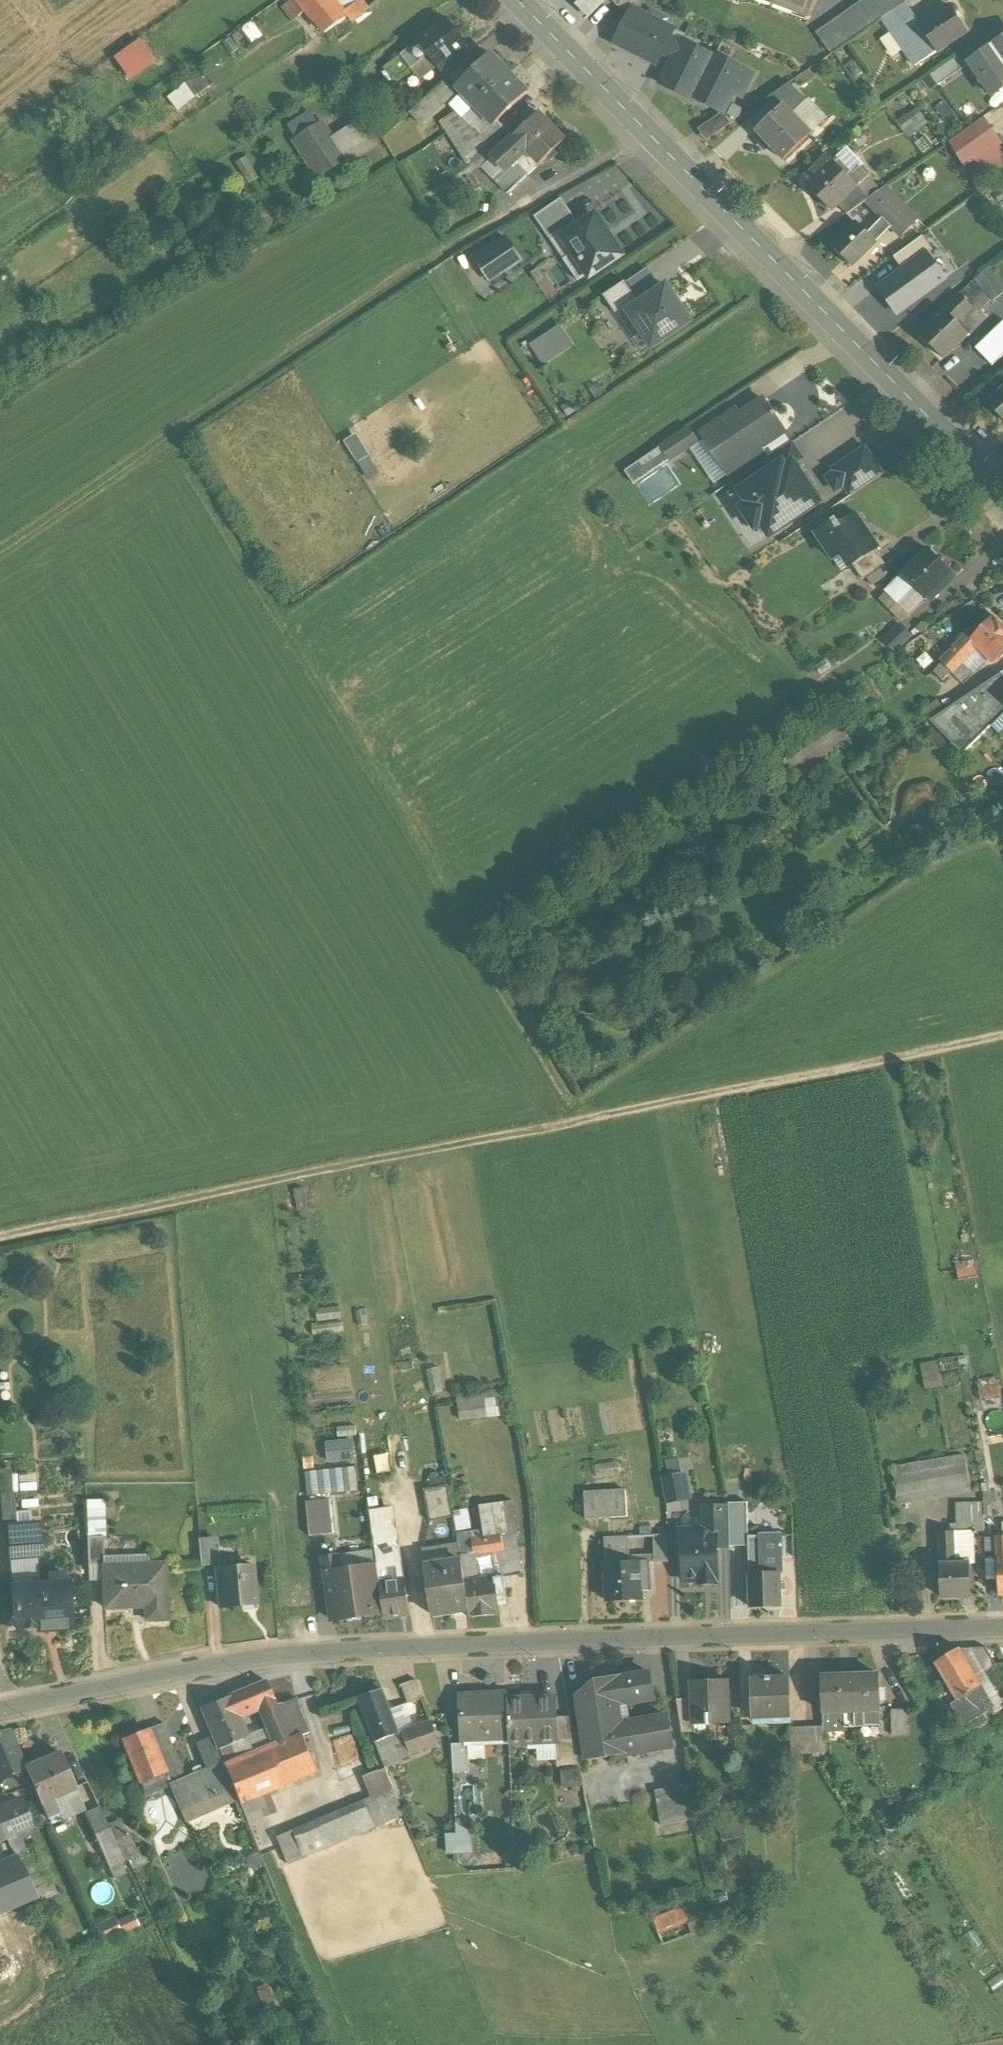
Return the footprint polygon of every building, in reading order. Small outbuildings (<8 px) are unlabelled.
[(285,8),(295,21),(306,13),(296,0),(295,0),(285,8)] [(306,13),(325,36),(349,20),(345,15),(332,0),(296,0),(306,13)] [(589,16),(605,0),(572,0),(589,16)] [(619,8),(625,0),(611,0),(619,8)] [(812,17),(819,0),(767,0),(812,17)] [(819,36),(832,54),(884,19),(906,3),(903,0),(872,0),(819,36)] [(368,12),(360,3),(345,15),(349,20),(353,25),(368,12)] [(922,26),(906,3),(884,19),(914,68),(939,52),(923,27),(922,26)] [(953,7),(923,27),(939,52),(969,33),(953,7)] [(673,33),(631,13),(615,44),(657,65),(662,54),(671,37),(673,33)] [(447,20),(418,42),(418,43),(428,56),(437,68),(444,63),(448,68),(458,60),(455,55),(467,46),(447,20)] [(682,43),(671,37),(662,54),(674,60),(682,43)] [(992,48),(1002,64),(1002,40),(992,48)] [(697,54),(683,47),(685,43),(682,42),(682,43),(674,60),(661,85),(692,100),(714,55),(712,57),(699,51),(697,54)] [(139,43),(119,57),(129,71),(149,58),(139,43)] [(418,43),(401,56),(410,69),(428,56),(418,43)] [(993,97),(1002,90),(1002,64),(992,48),(969,63),(993,97)] [(728,67),(714,60),(716,56),(714,55),(692,100),(693,101),(694,99),(724,114),(734,94),(739,82),(745,71),(730,63),(728,67)] [(410,69),(401,56),(384,69),(393,81),(410,69)] [(491,56),(457,88),(475,108),(509,75),(491,56)] [(955,59),(930,76),(938,87),(962,70),(955,59)] [(510,68),(526,85),(535,77),(519,60),(510,68)] [(754,75),(745,71),(739,82),(748,87),(754,75)] [(509,75),(475,108),(493,127),(494,128),(498,124),(529,95),(509,75)] [(209,88),(200,76),(169,99),(179,111),(209,88)] [(445,81),(409,114),(419,125),(455,92),(445,81)] [(748,87),(739,82),(734,94),(742,98),(748,87)] [(790,84),(767,100),(778,114),(785,107),(799,93),(790,84)] [(799,93),(785,107),(793,115),(808,102),(799,93)] [(793,115),(785,107),(778,114),(757,133),(784,162),(812,135),(793,115)] [(918,107),(898,120),(907,134),(927,121),(918,107)] [(464,108),(441,123),(468,166),(491,151),(490,148),(482,137),(464,108)] [(565,144),(539,116),(507,147),(520,160),(527,154),(540,167),(565,144)] [(985,118),(950,143),(964,167),(997,144),(1001,141),(985,118)] [(333,142),(322,124),(310,132),(333,167),(345,159),(333,142)] [(498,124),(494,128),(493,127),(482,137),(490,148),(507,132),(498,124)] [(359,125),(333,142),(345,159),(346,161),(372,144),(359,125)] [(974,160),(986,176),(1002,164),(1002,152),(997,144),(974,160)] [(507,147),(493,160),(503,171),(506,174),(516,164),(520,160),(507,147)] [(864,166),(847,149),(833,163),(848,178),(861,169),(864,166)] [(833,163),(828,157),(814,171),(814,172),(806,180),(811,186),(809,187),(832,212),(839,205),(856,189),(857,188),(848,178),(833,163)] [(516,164),(506,174),(503,171),(492,181),(508,197),(529,178),(516,164)] [(269,187),(257,169),(248,175),(261,193),(269,187)] [(861,169),(848,178),(857,188),(856,189),(857,190),(858,189),(869,179),(870,178),(861,169)] [(869,179),(858,189),(869,200),(881,191),(869,179)] [(613,233),(626,253),(667,225),(642,187),(629,195),(642,214),(613,233)] [(920,221),(886,188),(881,191),(869,200),(865,202),(883,221),(891,229),(901,238),(920,221)] [(858,189),(857,190),(856,189),(839,205),(848,214),(865,202),(869,200),(858,189)] [(562,199),(535,217),(550,240),(560,232),(574,223),(577,221),(562,199)] [(578,229),(564,238),(574,253),(588,274),(590,277),(621,256),(611,241),(610,242),(604,233),(605,232),(595,217),(578,229)] [(883,221),(868,236),(875,244),(891,229),(883,221)] [(574,223),(560,232),(564,238),(578,229),(574,223)] [(868,236),(856,225),(833,247),(853,267),(876,245),(875,244),(868,236)] [(923,237),(894,259),(903,271),(927,254),(927,255),(933,251),(923,237)] [(506,239),(476,259),(491,282),(505,272),(498,262),(515,251),(506,239)] [(574,253),(564,260),(578,281),(588,274),(574,253)] [(927,255),(927,254),(903,271),(880,289),(899,314),(946,280),(927,255)] [(628,312),(640,304),(625,282),(604,296),(616,313),(625,307),(628,312)] [(974,283),(960,296),(972,308),(986,295),(974,283)] [(653,348),(691,322),(666,287),(640,304),(628,312),(653,348)] [(960,296),(944,311),(968,336),(984,320),(972,308),(960,296)] [(944,311),(919,335),(944,360),(968,336),(944,311)] [(544,365),(575,344),(560,323),(529,344),(544,365)] [(986,403),(1002,421),(1002,387),(986,403)] [(763,400),(739,416),(735,411),(699,434),(727,476),(762,452),(760,448),(784,432),(774,417),(775,416),(773,413),(772,414),(763,400)] [(687,428),(661,445),(671,461),(697,444),(687,428)] [(356,433),(344,440),(368,478),(380,471),(356,433)] [(790,459),(793,464),(801,459),(792,445),(765,463),(771,472),(790,459)] [(852,496),(883,475),(866,449),(835,470),(837,472),(845,485),(852,496)] [(770,536),(820,503),(793,464),(790,459),(771,472),(746,488),(755,500),(743,508),(756,528),(762,524),(770,536)] [(836,491),(845,485),(837,472),(827,478),(836,491)] [(856,514),(838,526),(834,519),(814,533),(832,560),(843,553),(851,565),(874,550),(878,547),(856,514)] [(874,550),(851,565),(862,581),(884,566),(874,550)] [(955,577),(927,550),(904,574),(904,575),(916,586),(932,601),(955,577)] [(904,575),(888,592),(899,603),(916,586),(904,575)] [(993,617),(968,638),(967,636),(942,663),(952,673),(978,648),(994,663),(1002,654),(1002,626),(993,617)] [(902,625),(886,641),(896,651),(912,635),(902,625)] [(942,663),(934,672),(943,682),(952,673),(942,663)] [(975,674),(966,667),(956,676),(964,685),(975,674)] [(930,722),(961,755),(1002,715),(1002,677),(1001,674),(930,722)] [(937,702),(923,711),(928,719),(942,709),(937,702)] [(830,715),(777,751),(795,778),(848,742),(830,715)] [(975,1261),(955,1265),(959,1281),(978,1277),(975,1261)] [(351,1319),(325,1320),(327,1345),(352,1343),(351,1319)] [(443,1392),(438,1367),(426,1370),(430,1394),(443,1392)] [(971,1368),(954,1370),(955,1382),(972,1380),(971,1368)] [(949,1372),(932,1374),(934,1391),(951,1389),(949,1372)] [(998,1380),(978,1383),(981,1399),(1001,1395),(998,1380)] [(501,1391),(456,1397),(460,1421),(504,1415),(501,1391)] [(365,1453),(339,1454),(340,1475),(366,1474),(365,1453)] [(679,1457),(666,1460),(669,1473),(682,1470),(679,1457)] [(965,1457),(893,1469),(899,1505),(971,1492),(965,1457)] [(2,1518),(15,1517),(12,1467),(0,1468),(0,1481),(2,1518)] [(685,1475),(662,1479),(666,1503),(690,1498),(685,1475)] [(446,1478),(428,1481),(430,1489),(448,1486),(446,1478)] [(430,1489),(424,1491),(430,1522),(454,1518),(448,1486),(430,1489)] [(627,1492),(584,1494),(585,1519),(628,1517),(627,1492)] [(997,1493),(983,1493),(983,1503),(984,1516),(998,1516),(997,1493)] [(331,1501),(307,1503),(310,1537),(334,1534),(331,1501)] [(983,1503),(957,1504),(959,1532),(974,1531),(985,1531),(984,1516),(983,1503)] [(705,1531),(680,1531),(681,1559),(683,1559),(684,1581),(701,1580),(702,1583),(716,1583),(716,1580),(718,1580),(717,1547),(716,1547),(715,1519),(722,1519),(722,1507),(705,1508),(705,1531)] [(722,1507),(722,1519),(715,1519),(716,1547),(717,1547),(730,1547),(729,1507),(722,1507)] [(403,1581),(394,1508),(371,1511),(376,1551),(378,1565),(381,1584),(403,1581)] [(454,1509),(456,1529),(471,1527),(469,1508),(454,1509)] [(762,1511),(748,1512),(748,1523),(762,1522),(762,1511)] [(39,1524),(8,1527),(10,1559),(41,1556),(39,1524)] [(974,1531),(959,1532),(954,1532),(955,1559),(969,1559),(970,1563),(970,1564),(975,1564),(974,1531)] [(471,1532),(457,1534),(459,1545),(461,1556),(473,1553),(471,1541),(472,1541),(471,1532)] [(954,1532),(939,1532),(940,1564),(970,1563),(969,1559),(955,1559),(954,1532)] [(515,1534),(501,1537),(503,1551),(491,1553),(494,1568),(497,1568),(498,1577),(508,1575),(508,1577),(521,1576),(515,1534)] [(794,1535),(784,1535),(785,1557),(795,1557),(794,1535)] [(668,1536),(653,1536),(654,1564),(669,1563),(668,1536)] [(763,1536),(748,1536),(749,1575),(764,1574),(763,1536)] [(780,1536),(763,1536),(764,1574),(781,1574),(780,1536)] [(103,1537),(87,1538),(88,1566),(104,1565),(103,1537)] [(472,1541),(471,1541),(473,1553),(474,1556),(491,1553),(503,1551),(501,1537),(472,1541)] [(629,1564),(628,1537),(605,1539),(606,1565),(629,1564)] [(216,1539),(200,1541),(202,1564),(218,1563),(216,1539)] [(459,1545),(423,1550),(425,1566),(462,1560),(461,1556),(459,1545)] [(381,1584),(378,1565),(376,1551),(325,1558),(334,1622),(385,1614),(381,1584)] [(473,1553),(461,1556),(462,1560),(465,1582),(477,1580),(474,1556),(473,1553)] [(491,1553),(474,1556),(477,1580),(493,1577),(498,1577),(497,1568),(494,1568),(491,1553)] [(462,1560),(425,1566),(433,1615),(469,1609),(465,1582),(462,1560)] [(606,1565),(605,1565),(607,1601),(642,1600),(641,1583),(649,1583),(648,1563),(629,1564),(606,1565)] [(970,1563),(940,1564),(941,1597),(971,1596),(970,1564),(970,1563)] [(252,1566),(217,1569),(220,1607),(255,1604),(252,1566)] [(165,1568),(103,1570),(104,1608),(131,1608),(130,1602),(140,1602),(140,1607),(146,1607),(146,1621),(167,1620),(165,1568)] [(66,1572),(47,1573),(48,1585),(35,1585),(39,1628),(39,1631),(71,1628),(69,1605),(74,1599),(68,1594),(66,1572)] [(764,1574),(749,1575),(750,1607),(782,1606),(781,1574),(764,1574)] [(498,1577),(493,1577),(497,1601),(506,1600),(504,1589),(510,1589),(508,1577),(508,1575),(498,1577)] [(34,1577),(11,1579),(14,1611),(4,1612),(5,1626),(16,1625),(17,1630),(39,1628),(35,1585),(34,1577)] [(477,1580),(465,1582),(469,1609),(470,1618),(499,1613),(497,1601),(493,1577),(477,1580)] [(403,1581),(381,1584),(385,1614),(386,1618),(410,1615),(405,1581),(403,1581)] [(985,1648),(969,1649),(983,1672),(996,1666),(985,1648)] [(959,1649),(935,1663),(957,1700),(964,1696),(981,1686),(959,1649)] [(650,1673),(595,1682),(597,1691),(577,1694),(587,1751),(614,1747),(617,1766),(634,1763),(633,1753),(673,1747),(668,1717),(622,1724),(619,1705),(654,1699),(650,1673)] [(880,1675),(854,1676),(855,1711),(865,1711),(881,1710),(881,1700),(880,1691),(880,1675)] [(854,1676),(823,1677),(824,1713),(847,1712),(855,1711),(854,1676)] [(770,1677),(767,1677),(767,1679),(752,1680),(753,1717),(790,1716),(789,1678),(770,1679),(770,1677)] [(416,1680),(401,1686),(401,1687),(403,1687),(409,1705),(423,1700),(416,1680)] [(729,1680),(693,1682),(693,1699),(695,1724),(696,1724),(708,1723),(708,1725),(712,1725),(712,1723),(729,1722),(729,1724),(731,1724),(729,1680)] [(276,1706),(266,1682),(242,1692),(250,1711),(251,1711),(251,1709),(257,1707),(274,1746),(291,1740),(276,1706)] [(981,1686),(964,1696),(977,1717),(993,1708),(981,1686)] [(384,1691),(360,1700),(377,1743),(392,1737),(400,1734),(390,1710),(384,1694),(384,1693),(384,1691)] [(242,1692),(228,1698),(236,1717),(250,1711),(242,1692)] [(508,1694),(462,1696),(463,1739),(510,1737),(508,1700),(508,1694)] [(228,1698),(202,1709),(219,1749),(245,1738),(236,1717),(228,1698)] [(295,1698),(276,1706),(291,1740),(303,1735),(304,1736),(310,1733),(295,1698)] [(555,1698),(508,1700),(510,1737),(510,1744),(557,1742),(555,1698)] [(693,1699),(677,1699),(683,1733),(697,1732),(696,1724),(695,1724),(693,1699)] [(405,1705),(390,1710),(400,1734),(403,1733),(415,1728),(405,1705)] [(909,1733),(908,1709),(893,1710),(894,1734),(909,1733)] [(881,1710),(865,1711),(865,1725),(882,1725),(881,1710)] [(855,1711),(847,1712),(847,1726),(856,1726),(855,1711)] [(865,1711),(855,1711),(856,1726),(865,1725),(865,1711)] [(415,1728),(403,1733),(411,1756),(440,1745),(431,1722),(415,1728)] [(157,1755),(174,1749),(164,1725),(148,1731),(157,1755)] [(808,1726),(792,1727),(793,1754),(809,1753),(808,1726)] [(825,1726),(808,1726),(809,1753),(826,1753),(825,1726)] [(0,1734),(0,1781),(26,1769),(25,1768),(9,1731),(0,1734)] [(157,1755),(148,1731),(123,1741),(140,1785),(163,1775),(165,1774),(157,1755)] [(342,1772),(362,1767),(354,1733),(334,1738),(342,1772)] [(400,1734),(392,1737),(402,1759),(411,1756),(403,1733),(400,1734)] [(227,1768),(225,1769),(232,1788),(240,1806),(255,1799),(318,1771),(304,1736),(303,1735),(291,1740),(274,1746),(273,1747),(253,1756),(227,1768)] [(392,1737),(377,1743),(386,1766),(402,1759),(392,1737)] [(245,1738),(219,1749),(227,1768),(253,1756),(245,1738)] [(212,1739),(196,1746),(205,1769),(221,1762),(212,1739)] [(557,1742),(558,1768),(580,1767),(575,1741),(557,1742)] [(469,1772),(468,1744),(452,1744),(454,1773),(469,1772)] [(174,1749),(157,1755),(165,1774),(163,1775),(169,1785),(185,1778),(174,1749)] [(756,1750),(745,1751),(745,1762),(756,1762),(756,1750)] [(60,1753),(25,1768),(32,1785),(48,1819),(60,1814),(53,1798),(76,1788),(60,1753)] [(185,1778),(169,1785),(170,1787),(181,1811),(232,1788),(225,1769),(221,1762),(205,1769),(185,1778)] [(0,1781),(0,1786),(3,1795),(32,1785),(26,1769),(0,1781)] [(163,1775),(140,1785),(145,1798),(170,1787),(169,1785),(163,1775)] [(656,1792),(663,1825),(696,1819),(691,1785),(656,1792)] [(76,1788),(53,1798),(60,1814),(63,1820),(83,1812),(76,1788)] [(393,1789),(364,1802),(374,1827),(404,1815),(393,1789)] [(255,1799),(240,1806),(248,1826),(264,1819),(255,1799)] [(0,1809),(0,1829),(4,1838),(7,1837),(31,1827),(21,1800),(0,1809)] [(363,1801),(348,1807),(359,1833),(374,1827),(364,1802),(363,1801)] [(348,1807),(292,1831),(303,1857),(359,1833),(348,1807)] [(115,1842),(99,1808),(85,1815),(109,1868),(124,1861),(115,1842)] [(739,1816),(720,1820),(724,1839),(742,1836),(739,1816)] [(457,1826),(457,1832),(446,1832),(447,1852),(474,1851),(473,1826),(457,1826)] [(292,1831),(276,1838),(287,1865),(303,1858),(303,1857),(292,1831)] [(128,1835),(115,1842),(124,1861),(137,1855),(128,1835)] [(0,1840),(0,1857),(4,1863),(17,1858),(7,1837),(4,1838),(0,1840)] [(31,1850),(17,1858),(27,1876),(36,1872),(40,1870),(31,1850)] [(0,1865),(0,1913),(37,1897),(27,1876),(17,1858),(4,1863),(0,1865)] [(36,1872),(27,1876),(37,1897),(46,1893),(36,1872)] [(698,1902),(653,1921),(663,1945),(708,1927),(698,1902)] [(114,1915),(95,1923),(102,1940),(139,1924),(134,1914),(117,1921),(114,1915)] [(269,1982),(256,1986),(266,2011),(278,2007),(269,1982)]
